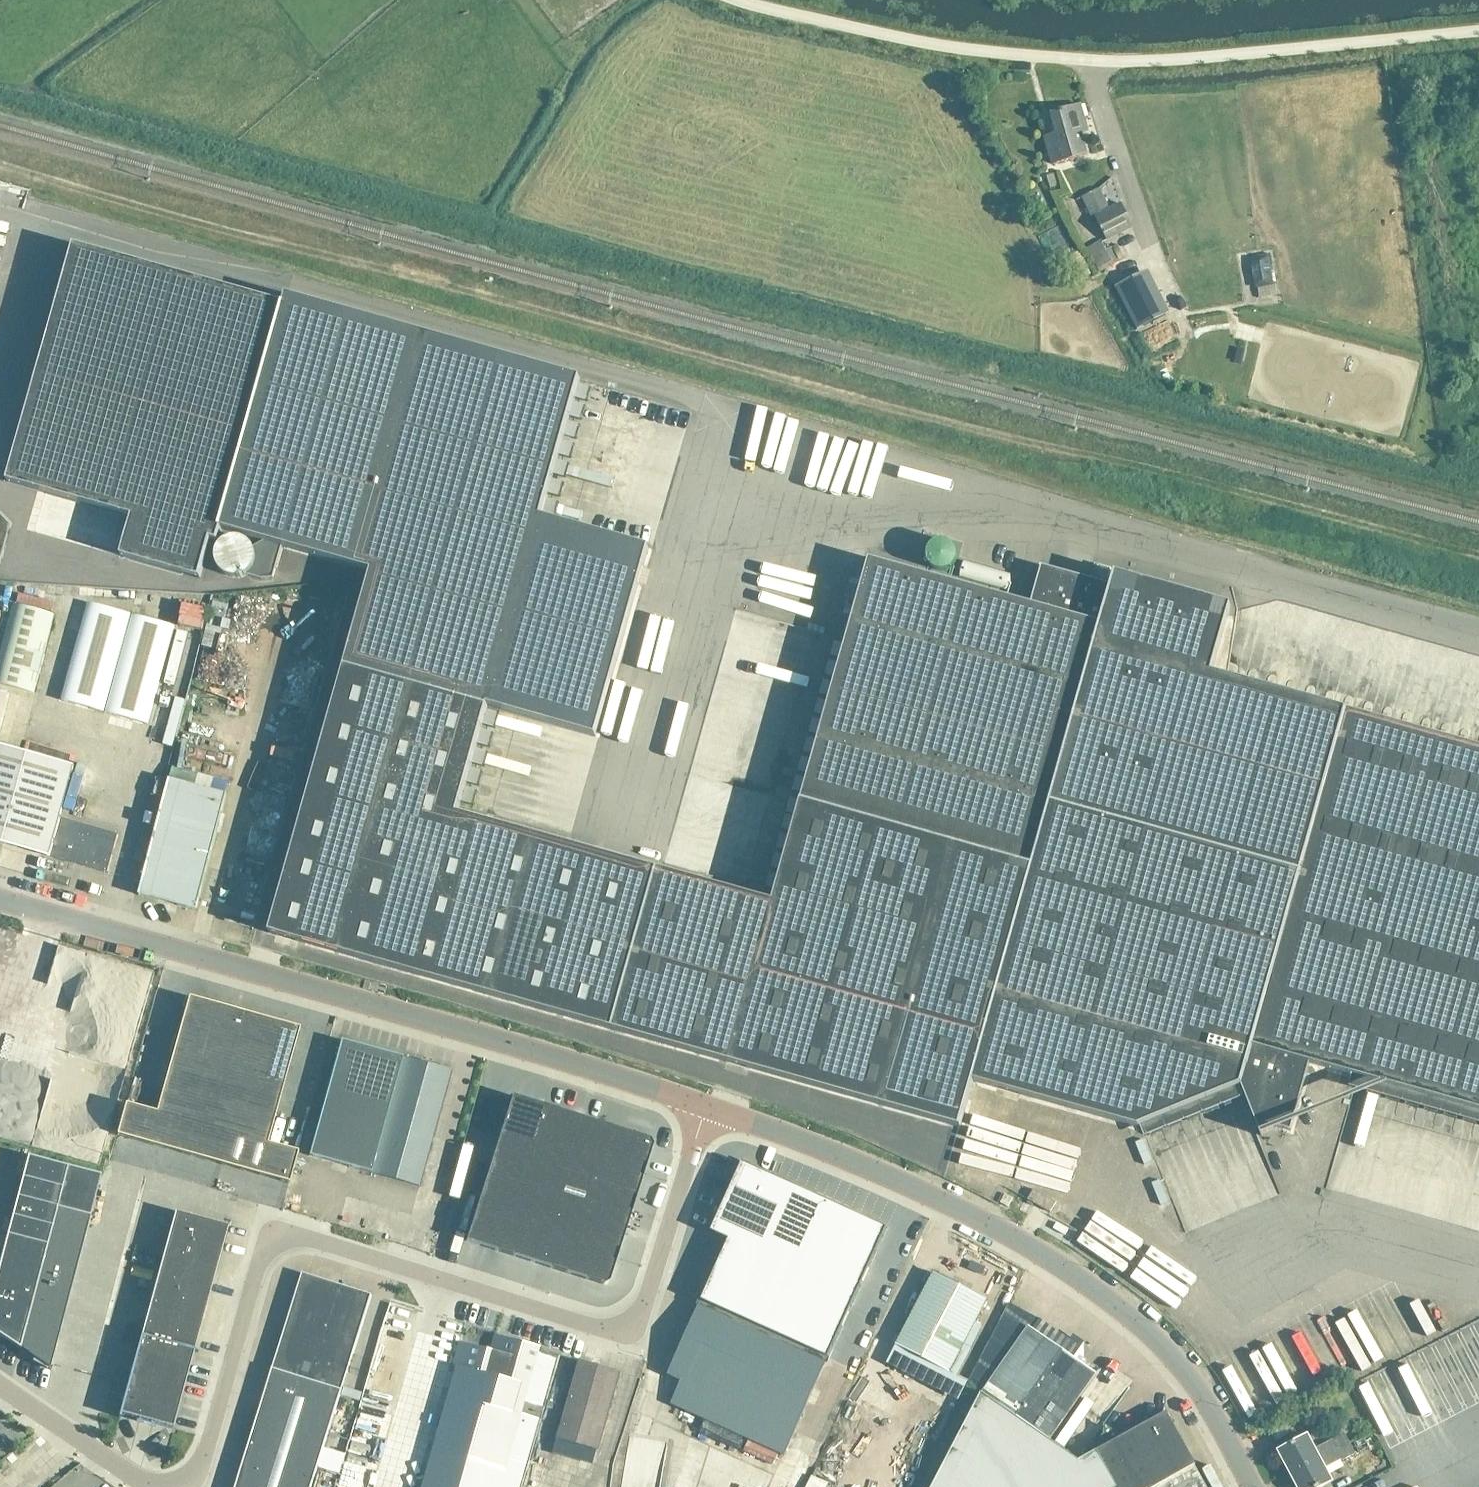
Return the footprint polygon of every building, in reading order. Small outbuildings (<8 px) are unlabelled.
[(1052,164),(1086,154),(1080,133),(1087,131),(1079,104),(1050,113),(1056,133),(1044,137),(1052,164)] [(1100,187),(1081,197),(1091,217),(1095,215),(1107,239),(1132,225),(1120,201),(1109,207),(1100,187)] [(1185,219),(1169,221),(1171,235),(1187,234),(1185,219)] [(234,478),(284,302),(74,243),(6,481),(131,515),(120,555),(199,577),(210,539),(217,541),(220,528),(234,478)] [(1268,254),(1248,258),(1253,288),(1274,285),(1268,254)] [(1115,286),(1137,329),(1165,314),(1143,271),(1115,286)] [(1217,674),(1211,672),(1217,652),(1230,605),(1217,601),(1114,572),(1110,585),(1041,565),(1030,604),(868,559),(773,901),(457,813),(486,707),(487,705),(594,735),(647,547),(540,516),(551,478),(579,377),(286,295),(234,478),(220,528),(263,540),(252,547),(216,562),(245,574),(260,578),(272,577),(281,545),(371,571),(344,667),(269,932),(562,1014),(960,1126),(973,1080),(1136,1126),(1141,1124),(1217,1094),(1240,1084),(1260,1135),(1274,1129),(1272,1125),(1290,1130),(1309,1062),(1478,1110),(1478,747),(1217,674)] [(1094,328),(1100,341),(1112,336),(1106,323),(1094,328)] [(921,480),(926,457),(879,448),(877,458),(872,457),(869,473),(870,474),(867,487),(913,497),(917,479),(921,480)] [(35,502),(0,493),(0,522),(27,529),(35,502)] [(755,526),(742,599),(796,609),(810,536),(755,526)] [(21,740),(53,613),(9,602),(0,639),(0,735),(21,740)] [(61,699),(105,712),(132,614),(88,602),(61,699)] [(132,614),(105,712),(147,723),(174,626),(132,614)] [(227,679),(227,666),(206,666),(206,678),(227,679)] [(106,872),(117,833),(59,817),(73,765),(0,744),(0,842),(106,872)] [(168,778),(138,894),(196,909),(226,793),(168,778)] [(731,796),(761,803),(764,791),(734,784),(731,796)] [(188,995),(170,1058),(200,1066),(217,1004),(188,995)] [(217,1004),(200,1066),(227,1074),(244,1011),(217,1004)] [(244,1011),(227,1074),(255,1082),(272,1019),(244,1011)] [(272,1019),(255,1082),(281,1089),(299,1026),(272,1019)] [(353,1167),(385,1052),(340,1039),(308,1155),(353,1167)] [(385,1052),(353,1167),(372,1172),(372,1174),(418,1187),(451,1070),(385,1052)] [(170,1058),(156,1111),(174,1116),(211,1126),(213,1127),(227,1074),(200,1066),(170,1058)] [(227,1074),(213,1127),(230,1131),(248,1137),(266,1142),(281,1089),(255,1082),(227,1074)] [(511,1094),(499,1132),(534,1143),(546,1105),(511,1094)] [(125,1102),(116,1134),(165,1147),(174,1116),(156,1111),(125,1102)] [(17,1136),(21,1123),(9,1119),(13,1108),(0,1103),(0,1130),(17,1136)] [(527,1166),(523,1178),(559,1189),(565,1170),(582,1116),(546,1105),(534,1143),(527,1166)] [(174,1116),(165,1147),(202,1158),(211,1126),(174,1116)] [(582,1116),(565,1170),(601,1181),(608,1158),(618,1127),(582,1116)] [(211,1126),(202,1158),(221,1163),(230,1131),(213,1127),(211,1126)] [(618,1127),(608,1158),(644,1170),(653,1143),(649,1138),(618,1127)] [(230,1131),(221,1163),(239,1168),(248,1137),(230,1131)] [(499,1132),(492,1155),(527,1166),(534,1143),(499,1132)] [(248,1137),(239,1168),(258,1173),(266,1142),(248,1137)] [(266,1142),(258,1173),(288,1182),(297,1150),(266,1142)] [(27,1154),(22,1173),(63,1184),(67,1165),(27,1154)] [(492,1155),(485,1178),(520,1189),(523,1178),(527,1166),(492,1155)] [(608,1158),(601,1181),(637,1192),(644,1170),(608,1158)] [(727,1238),(699,1299),(828,1357),(885,1227),(741,1162),(710,1230),(727,1238)] [(63,1184),(57,1203),(56,1207),(89,1215),(100,1173),(67,1165),(63,1184)] [(520,1189),(518,1194),(554,1205),(590,1216),(626,1227),(637,1192),(601,1181),(565,1170),(559,1189),(523,1178),(520,1189)] [(57,1203),(63,1184),(22,1173),(17,1192),(57,1203)] [(485,1178),(478,1201),(513,1212),(518,1194),(520,1189),(485,1178)] [(1027,1198),(1049,1211),(1055,1201),(1033,1187),(1027,1198)] [(109,1188),(107,1222),(125,1223),(127,1189),(109,1188)] [(56,1207),(57,1203),(17,1192),(12,1212),(52,1222),(56,1207)] [(513,1212),(500,1251),(536,1262),(554,1205),(518,1194),(513,1212)] [(101,1324),(137,1334),(171,1210),(135,1200),(101,1324)] [(478,1201),(465,1240),(500,1251),(513,1212),(478,1201)] [(554,1205),(536,1262),(572,1274),(582,1239),(590,1216),(554,1205)] [(52,1222),(51,1226),(84,1234),(89,1215),(56,1207),(52,1222)] [(140,1334),(118,1416),(119,1417),(120,1413),(136,1417),(135,1420),(140,1421),(154,1425),(155,1422),(172,1427),(193,1350),(197,1352),(197,1350),(193,1349),(227,1225),(174,1211),(140,1334)] [(47,1242),(52,1222),(12,1212),(7,1231),(47,1242)] [(590,1216),(582,1239),(618,1251),(626,1227),(590,1216)] [(47,1242),(44,1255),(77,1263),(84,1234),(51,1226),(47,1242)] [(7,1231),(2,1250),(42,1261),(47,1242),(7,1231)] [(582,1239),(572,1274),(603,1283),(609,1281),(618,1251),(582,1239)] [(42,1261),(2,1250),(0,1257),(0,1270),(37,1280),(42,1261)] [(37,1280),(36,1283),(70,1292),(77,1263),(44,1255),(42,1261),(37,1280)] [(0,1270),(0,1291),(32,1300),(37,1280),(0,1270)] [(302,1272),(237,1486),(313,1486),(371,1292),(302,1272)] [(895,1342),(949,1371),(986,1300),(933,1272),(895,1342)] [(36,1283),(32,1300),(65,1308),(70,1292),(36,1283)] [(0,1291),(0,1335),(19,1348),(32,1300),(0,1291)] [(828,1357),(699,1299),(666,1372),(795,1430),(828,1357)] [(32,1300),(19,1348),(50,1368),(51,1367),(50,1366),(65,1308),(32,1300)] [(971,1484),(1002,1438),(1015,1416),(1060,1350),(1027,1327),(1035,1316),(1011,1303),(1009,1302),(966,1384),(980,1392),(943,1464),(971,1484)] [(1346,1368),(1383,1450),(1478,1406),(1478,1307),(1346,1368)] [(506,1339),(502,1354),(459,1342),(452,1366),(456,1367),(422,1486),(518,1486),(555,1360),(537,1354),(539,1348),(506,1339)] [(1015,1416),(1002,1438),(1005,1433),(1037,1455),(1048,1439),(1093,1373),(1060,1350),(1015,1416)] [(1242,1412),(1291,1386),(1276,1357),(1227,1383),(1242,1412)] [(597,1451),(621,1372),(580,1359),(556,1439),(597,1451)] [(1193,1464),(1194,1464),(1165,1411),(1113,1440),(1103,1433),(1094,1446),(1095,1450),(1078,1460),(1048,1439),(1037,1455),(1005,1433),(1002,1438),(971,1484),(943,1464),(931,1486),(1206,1486),(1193,1464)] [(1330,1439),(1313,1448),(1306,1434),(1277,1450),(1289,1473),(1348,1441),(1342,1430),(1329,1437),(1330,1439)] [(1348,1441),(1289,1473),(1297,1486),(1319,1486),(1330,1481),(1323,1467),(1340,1458),(1341,1460),(1354,1452),(1348,1441)] [(819,1486),(822,1486),(832,1486),(835,1480),(806,1471),(801,1486),(818,1486),(819,1486)]
